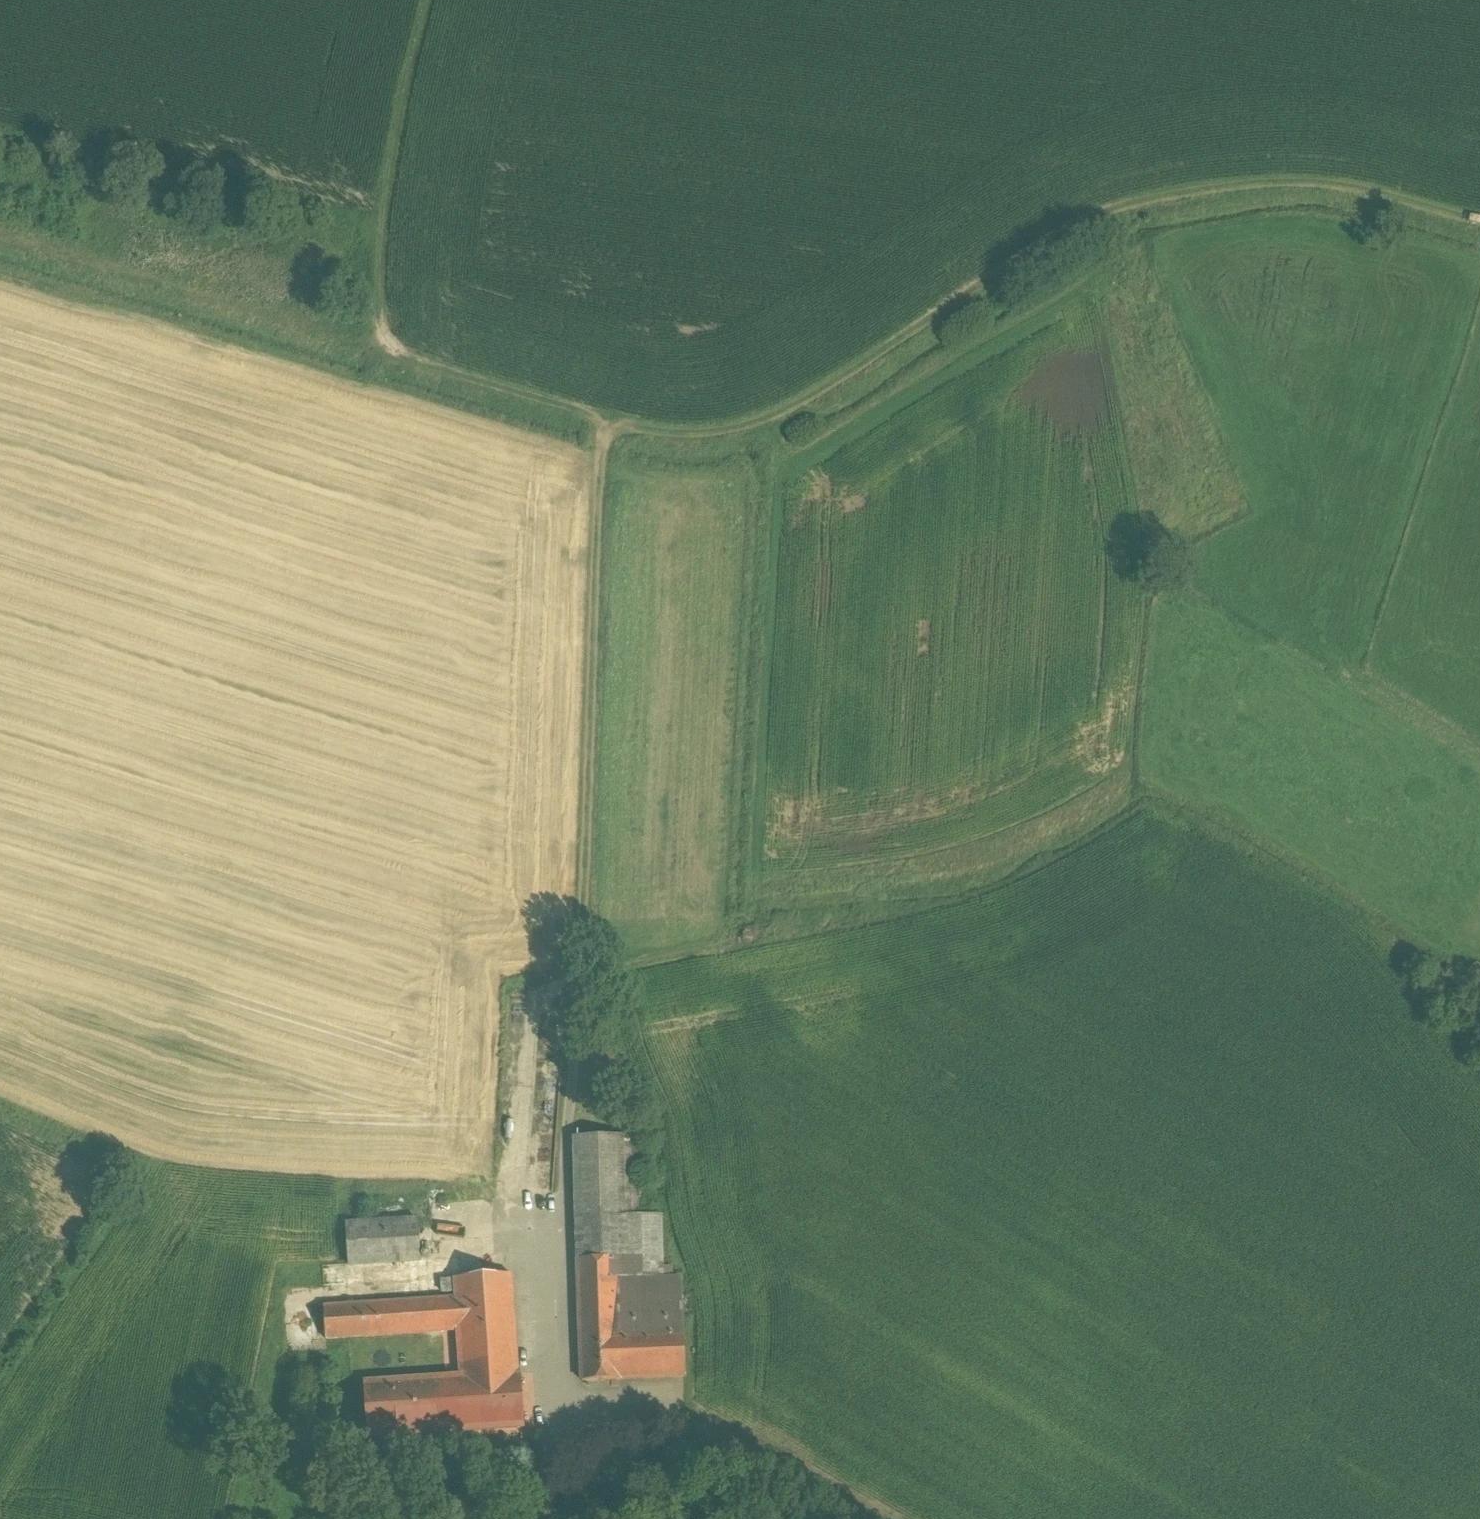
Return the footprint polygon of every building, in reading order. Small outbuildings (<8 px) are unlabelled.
[(675,1123),(571,1127),(580,1365),(684,1361),(675,1123)] [(422,1202),(346,1206),(348,1257),(424,1253),(422,1202)] [(461,1315),(464,1355),(364,1361),(367,1411),(468,1405),(468,1406),(526,1403),(517,1263),(457,1266),(458,1284),(328,1292),(330,1322),(461,1315)]
